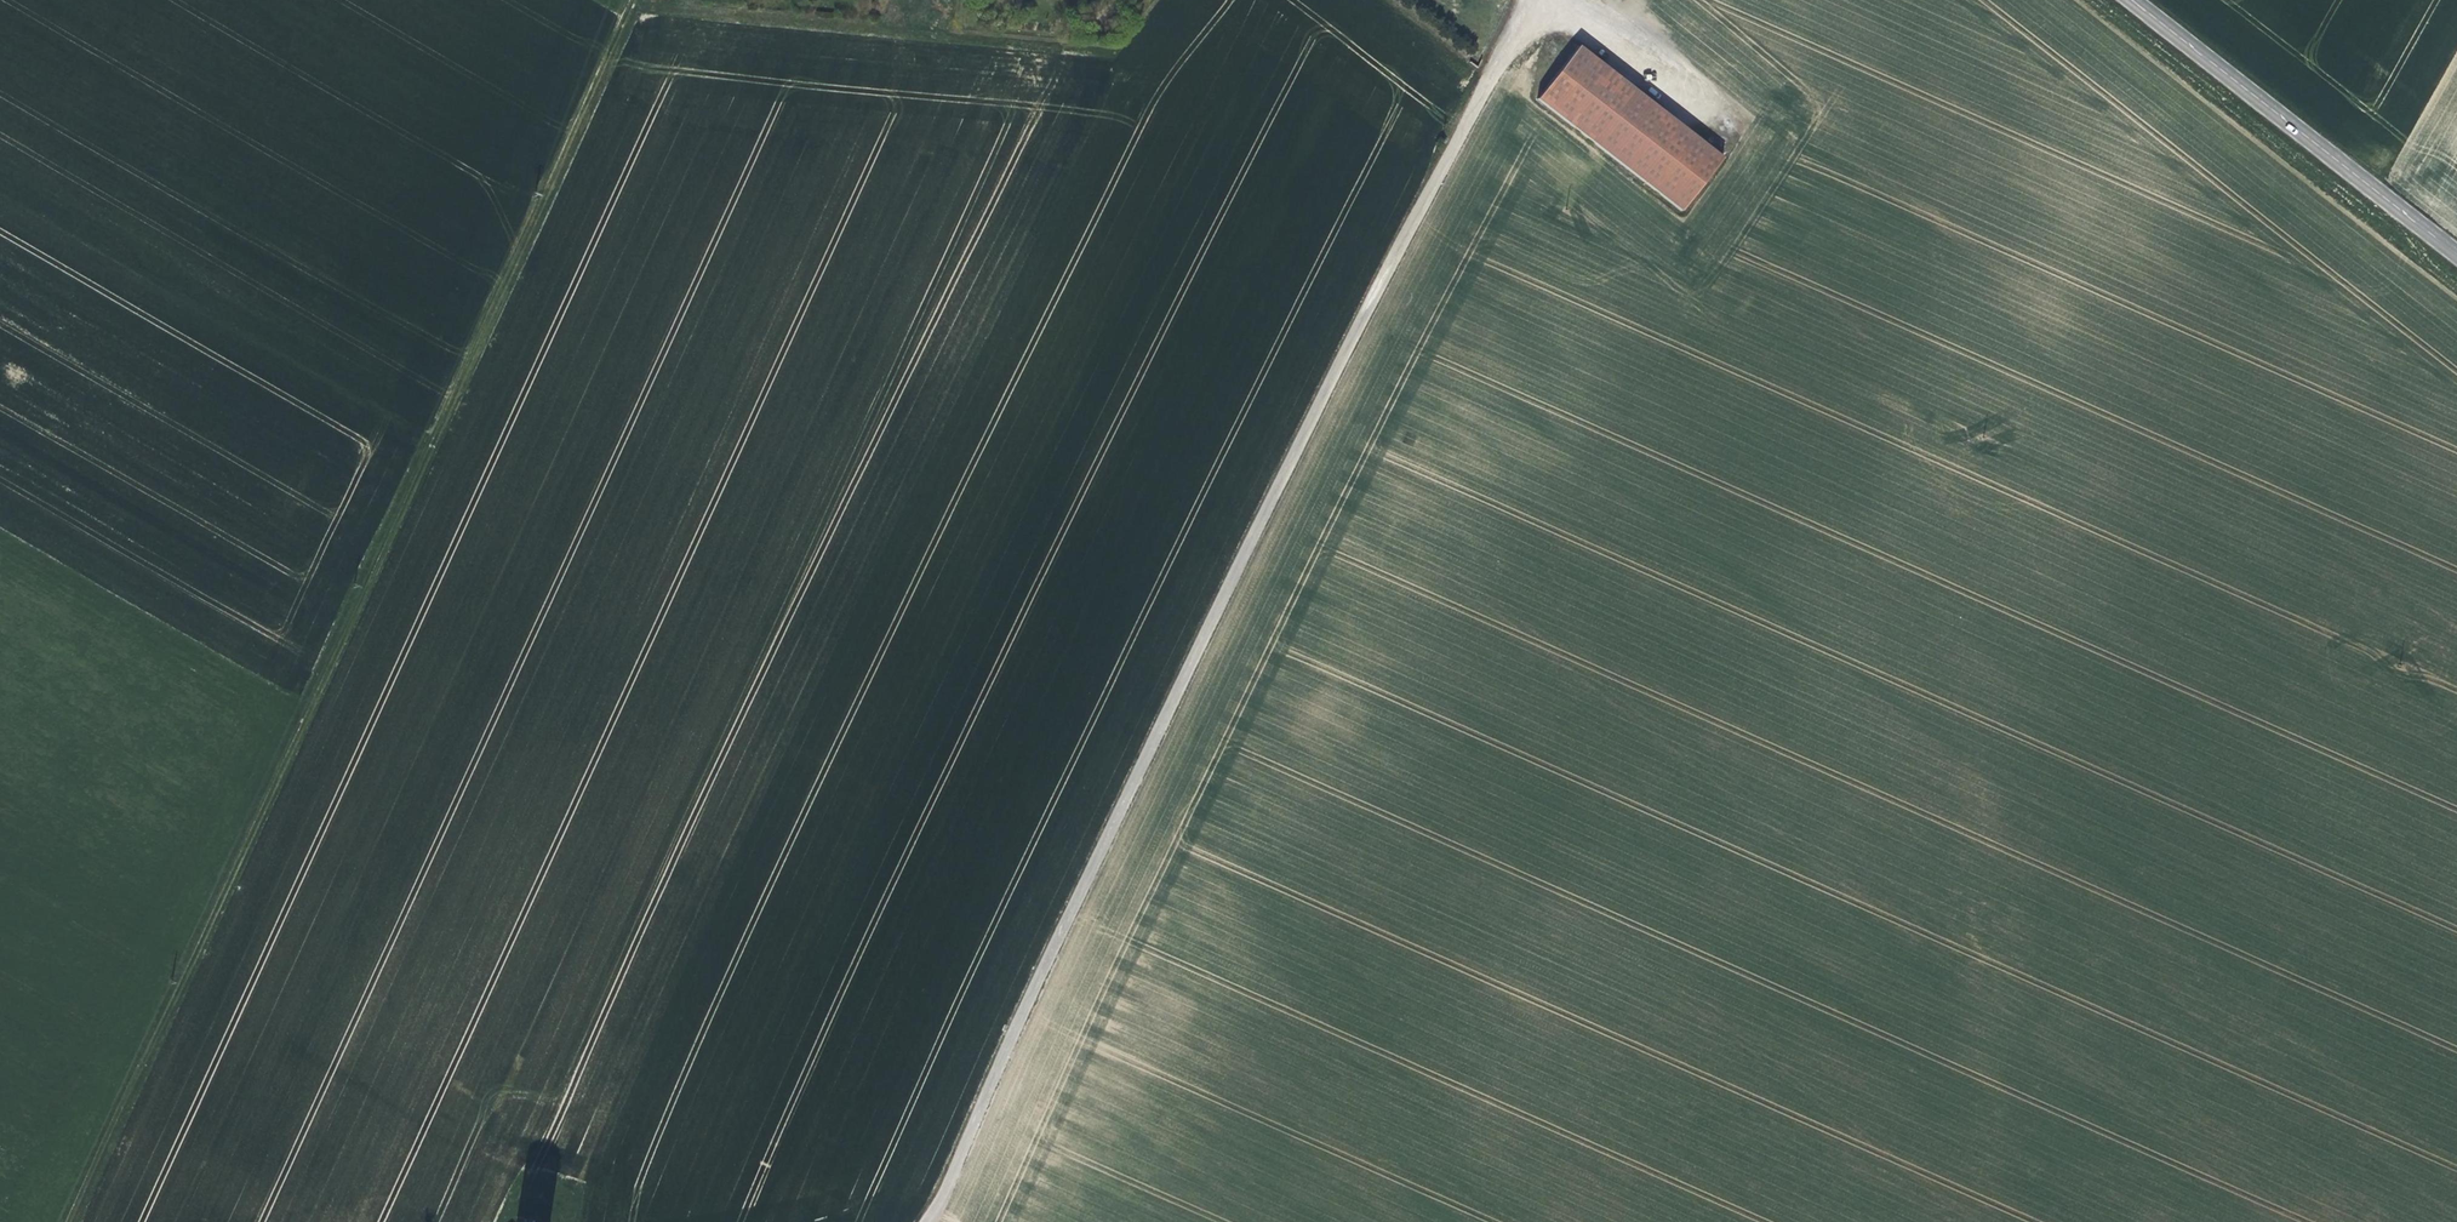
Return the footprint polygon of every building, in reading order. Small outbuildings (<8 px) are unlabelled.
[(1725,157),(1581,45),(1540,98),(1684,210),(1725,157)]
